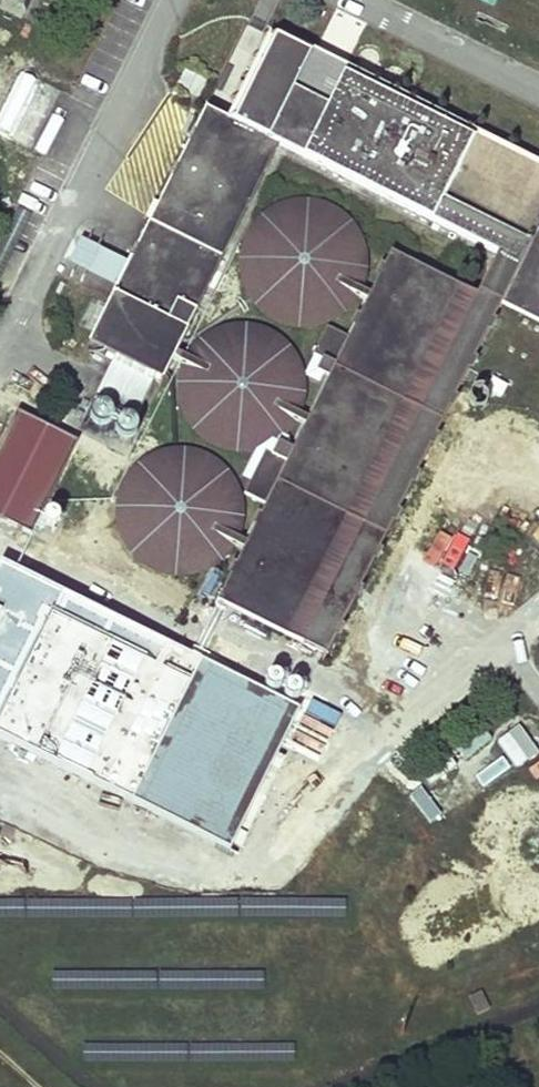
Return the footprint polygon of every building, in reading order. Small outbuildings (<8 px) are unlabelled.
[(538,14),(538,0),(511,0),(538,14)] [(129,268),(119,288),(90,347),(116,360),(96,399),(137,420),(157,381),(164,383),(281,147),(498,256),(478,298),(392,255),(350,340),(329,330),(316,358),(325,362),(318,374),(330,381),(295,451),(280,445),(274,458),(268,455),(246,497),(267,507),(220,604),(329,658),(504,303),(538,321),(538,254),(531,249),(538,233),(538,177),(343,79),(338,90),(304,74),(312,59),(279,42),(238,127),(206,111),(129,268)] [(345,75),(312,59),(304,74),(338,90),(343,79),(345,75)] [(250,298),(264,315),(283,326),(306,331),(328,327),(348,316),(361,301),(370,282),(372,262),(368,241),(357,224),(341,210),(322,202),(302,200),(282,205),(264,216),(250,233),(242,254),(242,276),(250,298)] [(531,249),(538,254),(538,233),(531,249)] [(129,268),(87,248),(78,267),(119,288),(129,268)] [(192,430),(207,443),(226,451),(247,453),(267,449),(284,438),(299,421),(307,399),(307,377),(299,355),(285,338),(265,327),(243,322),(220,326),(200,338),(187,353),(179,372),(177,392),(181,412),(192,430)] [(19,416),(0,454),(0,523),(34,540),(80,447),(19,416)] [(135,560),(153,572),(175,578),(198,576),(218,566),(234,551),(244,532),(246,512),(243,491),(233,473),(218,459),(199,450),(179,447),(158,451),(140,461),(126,477),(117,497),(115,520),(122,541),(135,560)] [(231,852),(301,709),(171,646),(101,789),(231,852)] [(78,866),(81,822),(8,817),(4,878),(47,881),(48,864),(78,866)] [(481,990),(468,995),(477,1013),(490,1007),(481,990)]
